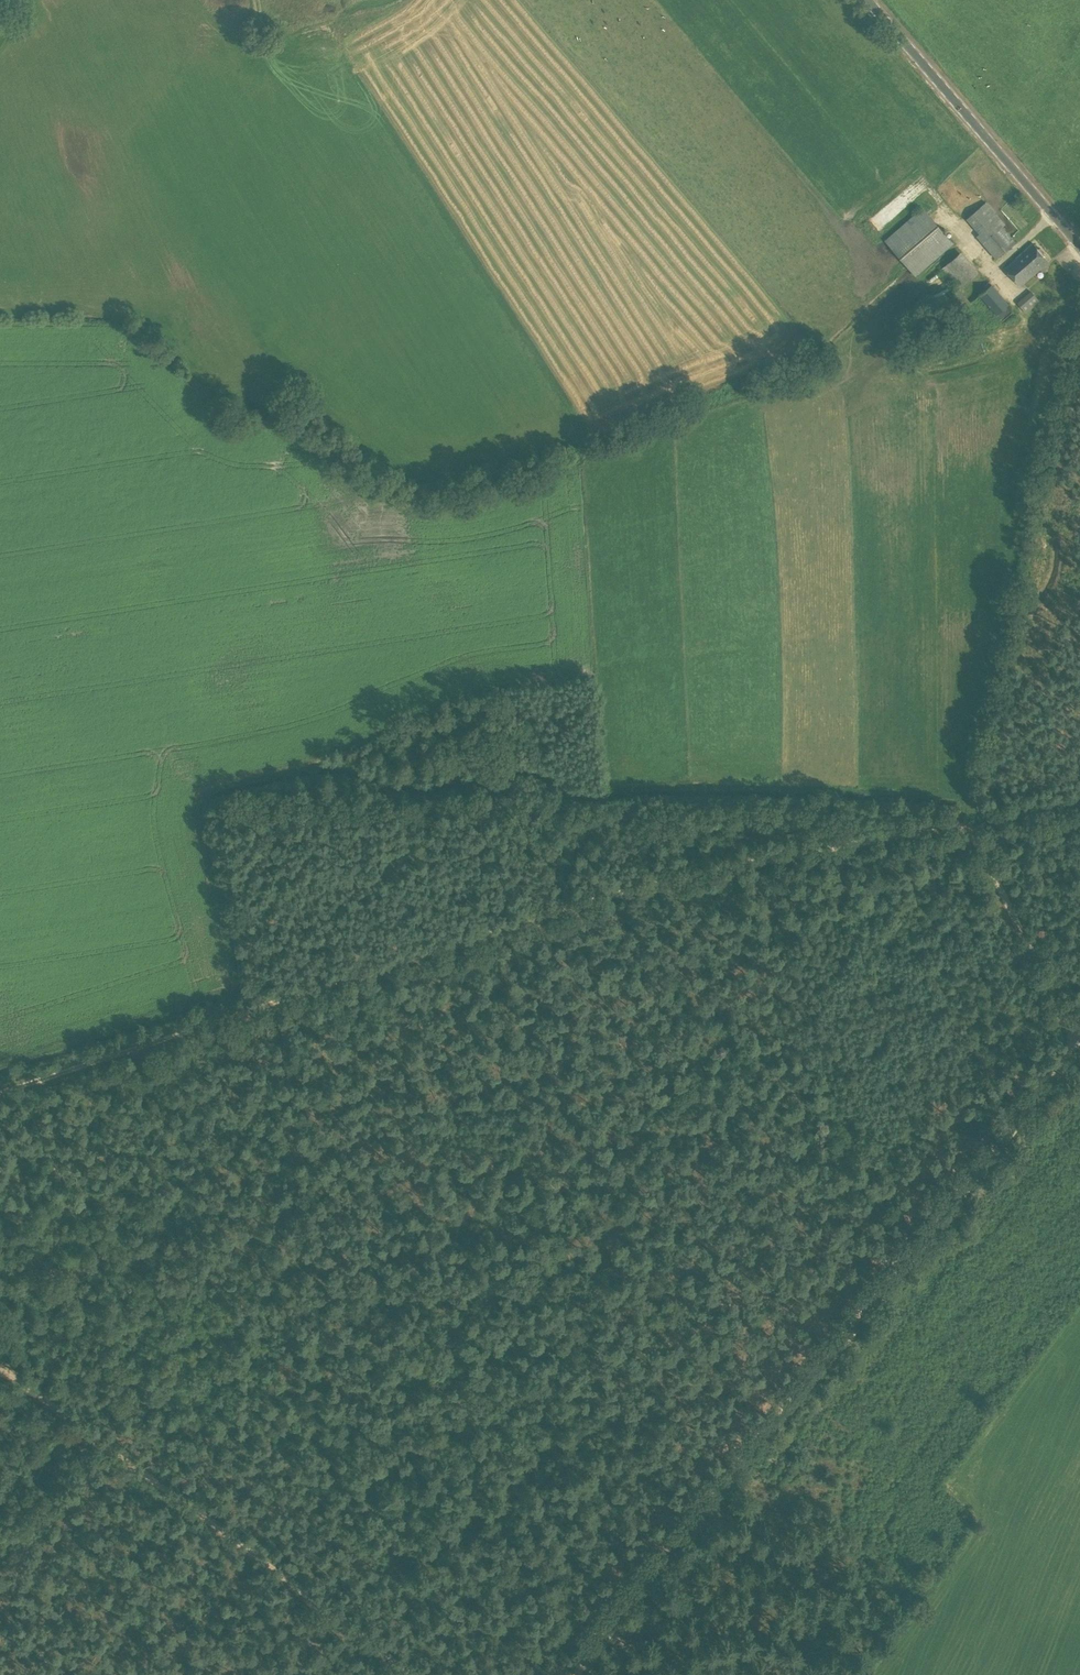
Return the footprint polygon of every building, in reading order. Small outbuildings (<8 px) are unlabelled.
[(912,207),(905,196),(892,205),(899,215),(912,207)] [(986,202),(966,219),(975,229),(986,241),(983,243),(991,253),(996,259),(1015,242),(1010,236),(1002,227),(1005,224),(994,212),(986,202)] [(916,276),(954,243),(923,207),(885,240),(916,276)] [(1021,287),(1049,262),(1033,243),(1004,268),(1021,287)] [(948,263),(941,269),(958,289),(966,283),(948,263)] [(992,284),(980,295),(997,314),(1009,304),(992,284)] [(1040,302),(1031,291),(1017,303),(1026,313),(1040,302)]
